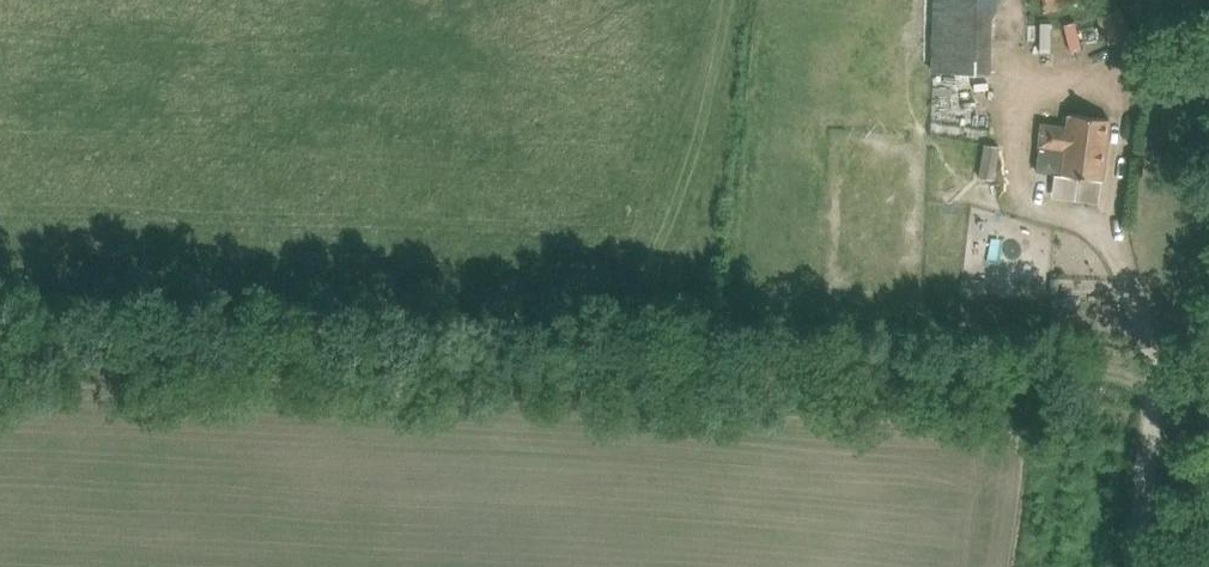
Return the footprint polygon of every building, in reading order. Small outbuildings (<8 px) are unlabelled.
[(930,70),(990,71),(992,0),(931,0),(930,70)] [(1043,11),(1087,0),(1040,0),(1043,11)] [(1130,34),(1119,8),(1098,18),(1109,44),(1130,34)] [(1042,124),(1039,146),(1036,171),(1102,179),(1109,119),(1086,116),(1069,113),(1067,127),(1042,124)] [(983,142),(977,176),(994,179),(1000,145),(983,142)]
